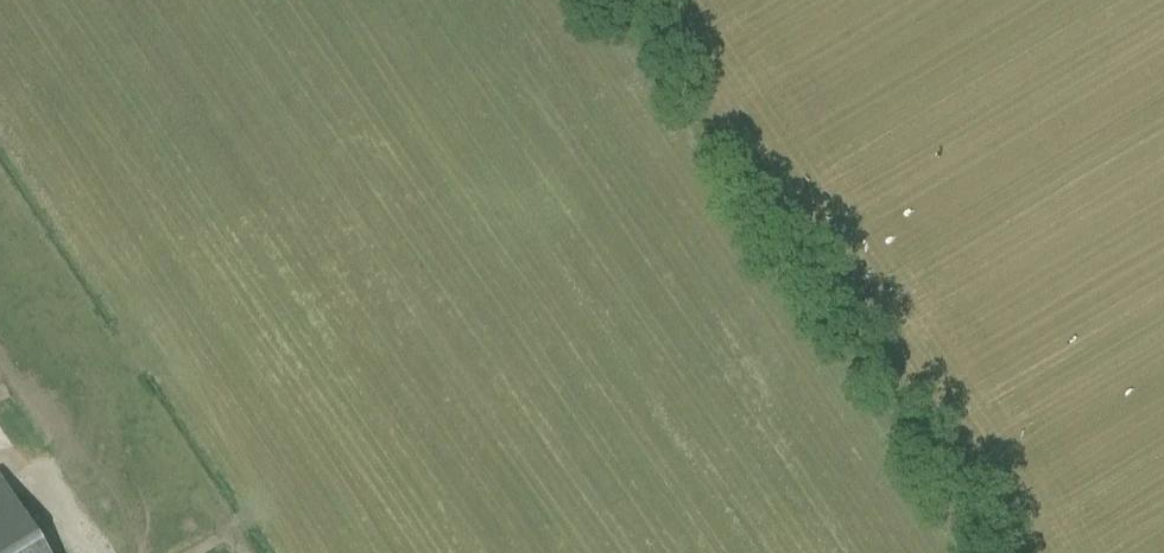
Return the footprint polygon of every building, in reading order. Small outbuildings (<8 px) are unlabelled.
[(0,483),(0,552),(43,552),(0,483)]
